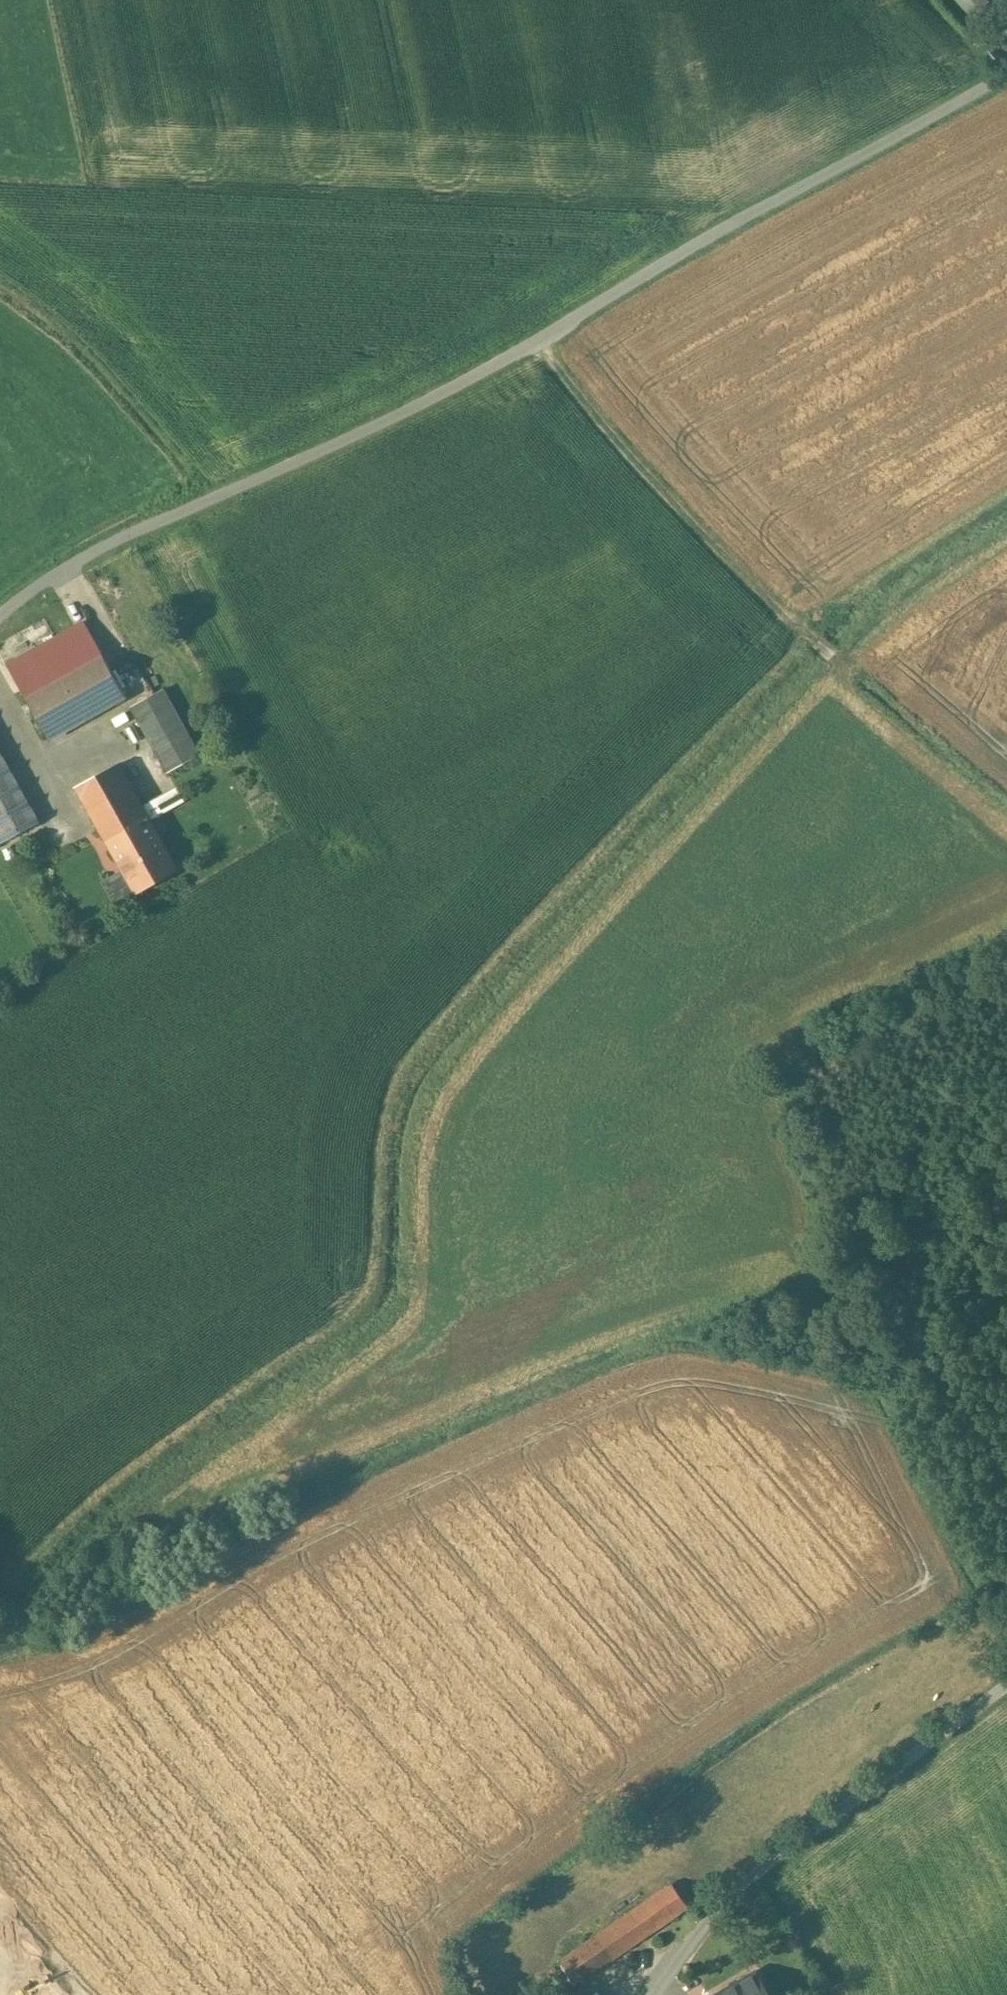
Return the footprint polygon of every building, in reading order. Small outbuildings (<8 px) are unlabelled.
[(967,11),(979,0),(957,0),(967,11)] [(124,695),(83,622),(6,665),(48,738),(124,695)] [(199,754),(163,689),(131,707),(167,772),(199,754)] [(0,754),(0,844),(38,822),(0,754)] [(177,869),(118,764),(75,787),(135,894),(177,869)] [(103,879),(114,902),(132,892),(121,870),(103,879)] [(671,1883),(559,1961),(575,1984),(687,1906),(671,1883)] [(717,1994),(769,1994),(755,1972),(717,1994)]
